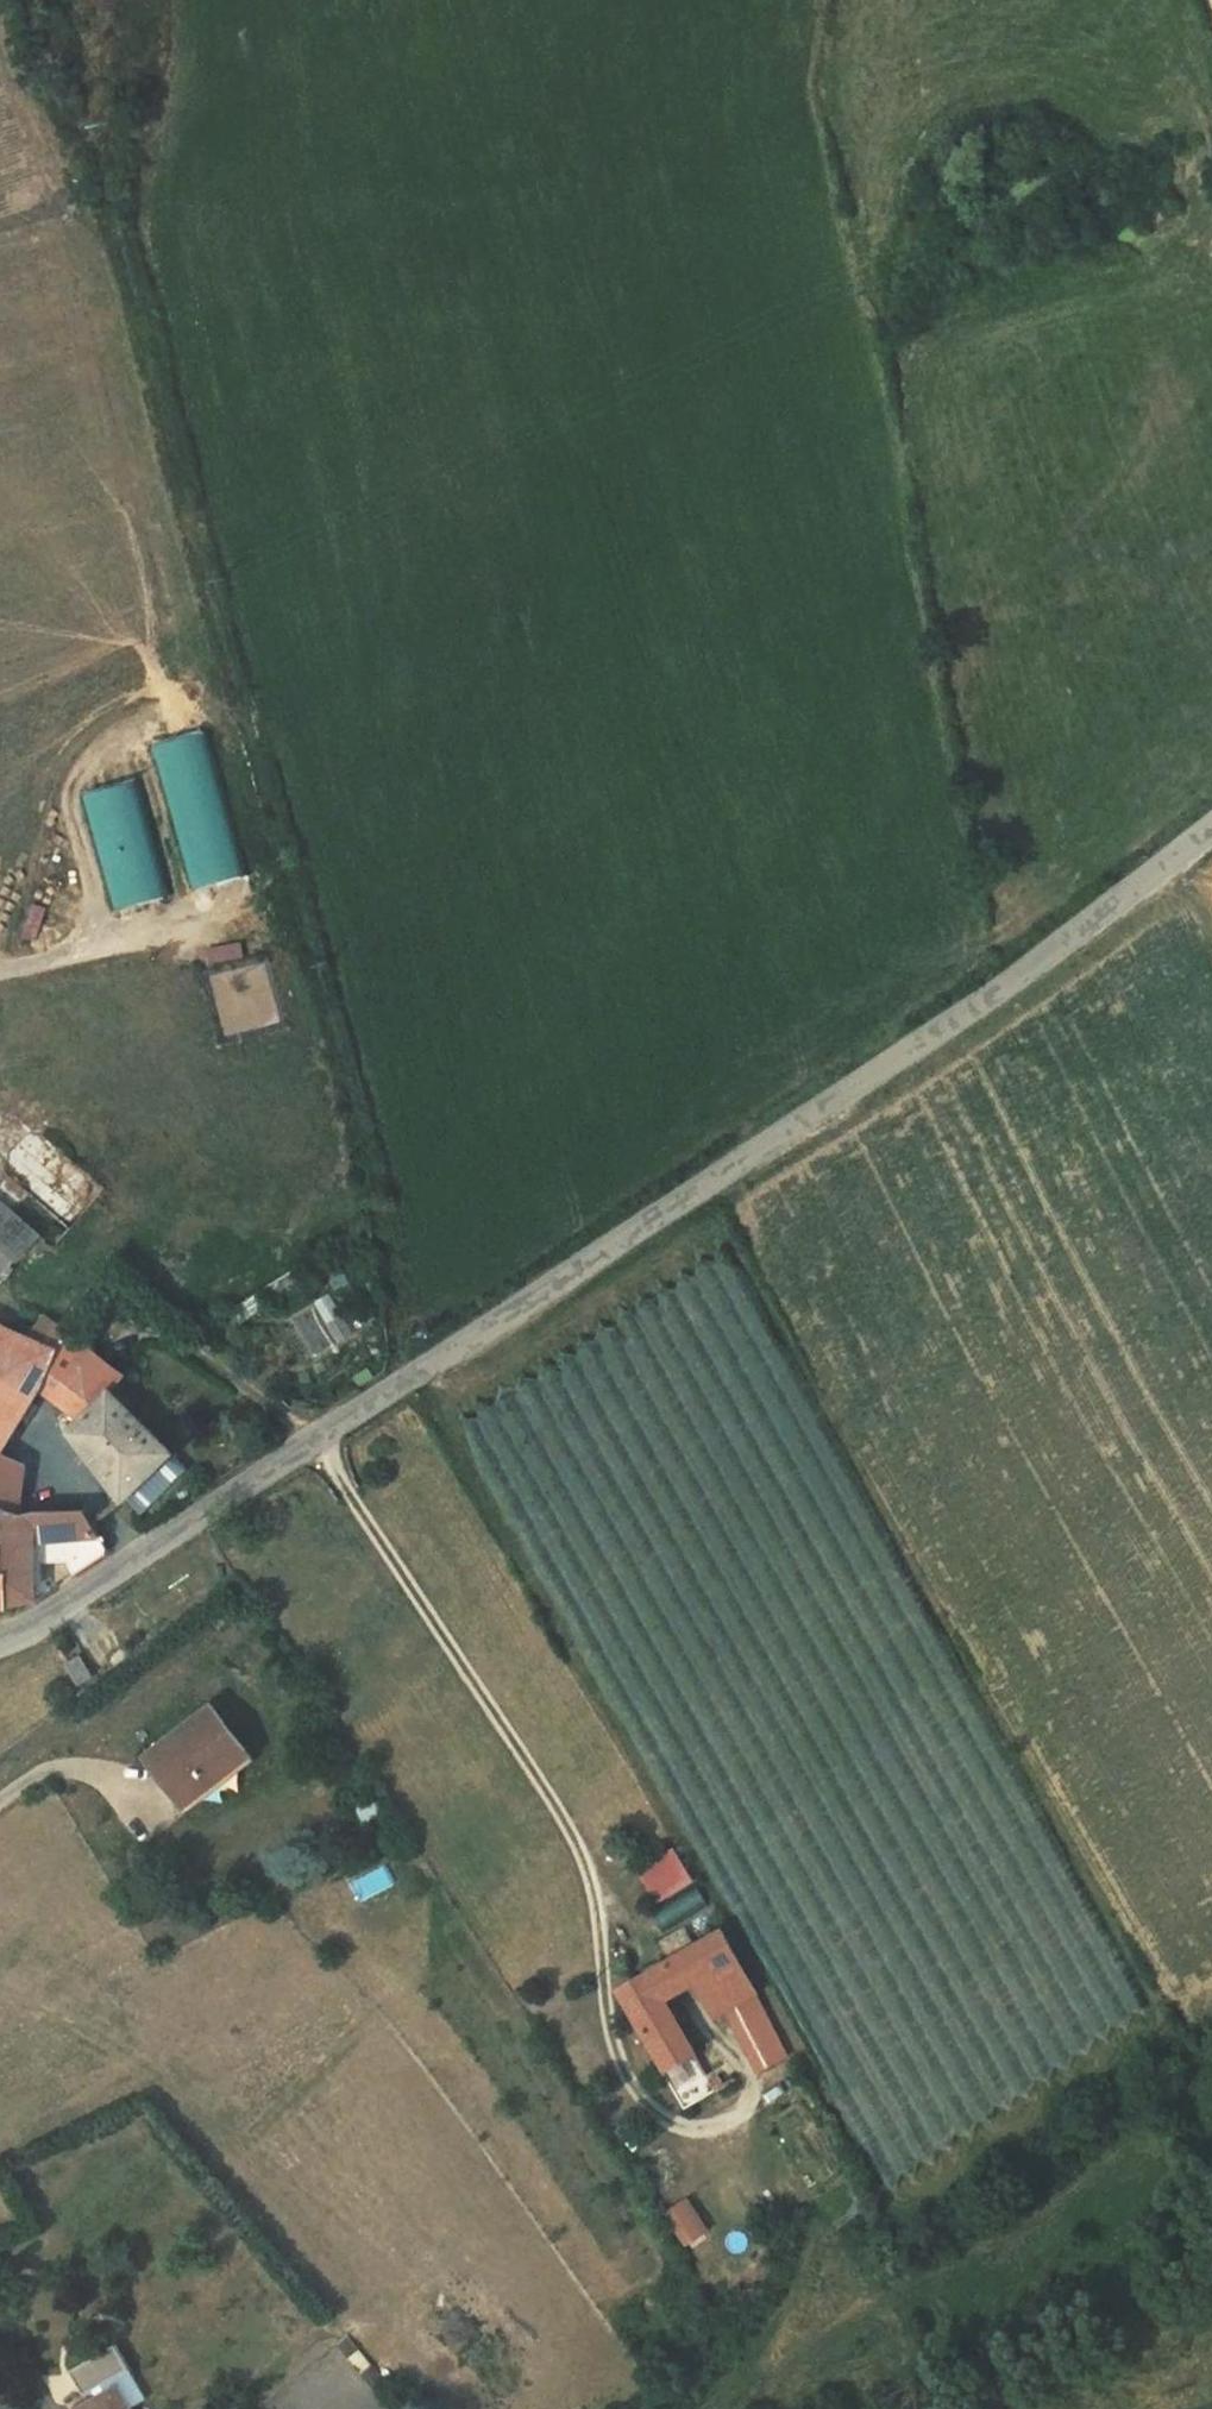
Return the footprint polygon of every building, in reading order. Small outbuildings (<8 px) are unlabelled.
[(157,740),(188,890),(242,879),(210,729),(157,740)] [(139,778),(83,793),(114,911),(170,896),(139,778)] [(9,1432),(38,1388),(58,1403),(84,1365),(57,1348),(0,1323),(0,1428),(9,1432)] [(96,1347),(67,1331),(57,1348),(84,1365),(96,1347)] [(58,1403),(79,1418),(114,1385),(90,1367),(100,1350),(96,1347),(84,1365),(58,1403)] [(100,1350),(90,1367),(114,1385),(129,1366),(100,1350)] [(135,1410),(114,1385),(79,1418),(66,1431),(118,1499),(170,1451),(135,1410)] [(9,1432),(0,1428),(0,1446),(9,1432)] [(0,1453),(0,1506),(10,1511),(22,1467),(0,1453)] [(30,1544),(28,1511),(10,1511),(0,1506),(0,1549),(0,1553),(0,1577),(5,1578),(5,1604),(32,1599),(33,1599),(30,1544)] [(105,1552),(84,1510),(49,1511),(56,1541),(79,1538),(89,1563),(105,1552)] [(30,1544),(56,1541),(49,1511),(28,1511),(30,1544)] [(241,1751),(213,1710),(146,1757),(179,1806),(207,1787),(205,1778),(241,1751)] [(641,1867),(656,1899),(695,1881),(680,1848),(641,1867)] [(617,1987),(666,2068),(694,2052),(664,2000),(711,1973),(695,1945),(617,1987)] [(667,2215),(693,2246),(717,2227),(690,2195),(667,2215)] [(115,2378),(104,2384),(117,2408),(133,2408),(115,2378)] [(104,2384),(70,2404),(72,2408),(117,2408),(104,2384)]
